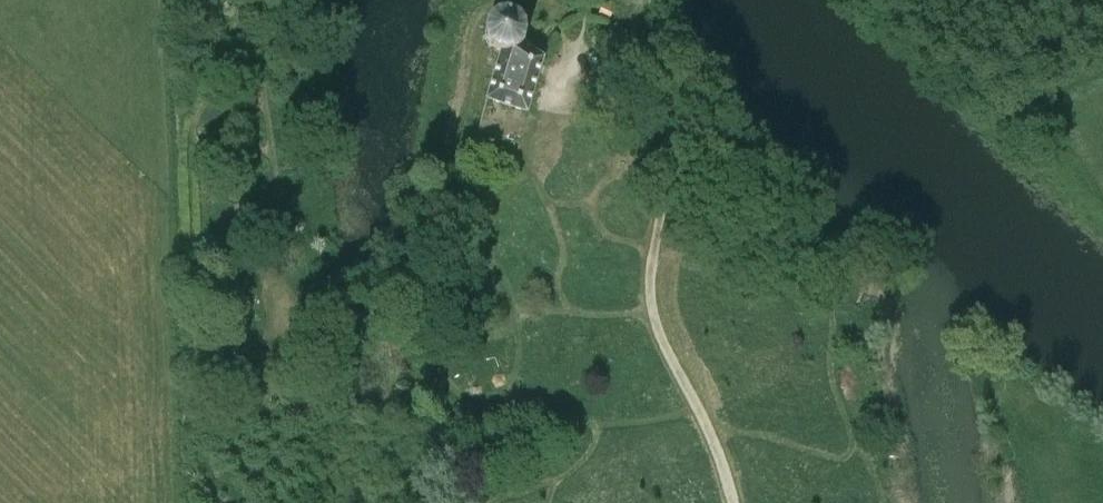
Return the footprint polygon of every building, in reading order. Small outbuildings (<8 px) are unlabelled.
[(498,51),(501,51),(487,100),(527,111),(543,57),(522,43),(524,41),(525,31),(525,23),(521,17),(515,13),(507,10),(499,12),(491,17),(488,23),(486,32),(487,40),(491,46),(498,51)]
